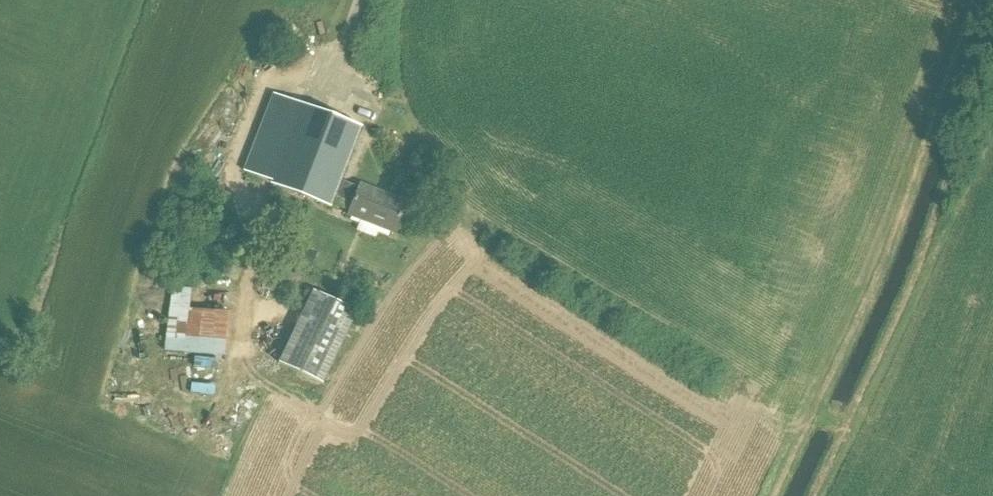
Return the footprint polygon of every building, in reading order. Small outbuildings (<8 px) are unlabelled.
[(244,172),(331,206),(335,196),(340,182),(360,128),(275,95),(244,172)] [(359,189),(340,182),(335,196),(354,204),(349,216),(394,233),(406,203),(361,185),(359,189)] [(191,290),(171,287),(164,351),(229,359),(234,313),(189,309),(191,290)] [(358,313),(313,291),(278,362),(323,384),(358,313)] [(221,394),(222,383),(198,381),(197,392),(221,394)]
